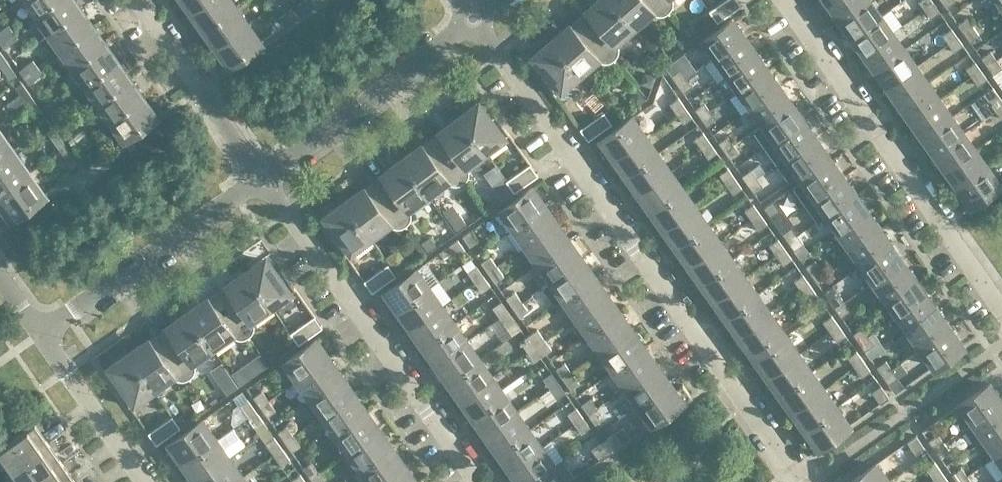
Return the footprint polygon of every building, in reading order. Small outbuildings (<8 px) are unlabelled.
[(37,13),(56,0),(28,0),(37,13)] [(76,0),(56,0),(37,13),(50,31),(82,9),(76,0)] [(191,11),(206,0),(183,0),(191,11)] [(231,0),(206,0),(191,11),(203,29),(235,6),(231,0)] [(298,5),(303,12),(317,2),(315,0),(305,0),(298,5)] [(611,0),(597,0),(593,3),(594,4),(595,3),(597,6),(581,20),(616,60),(616,59),(615,59),(617,56),(619,53),(619,50),(619,47),(618,44),(616,41),(634,26),(611,0)] [(659,0),(611,0),(634,26),(651,11),(653,13),(656,15),(660,15),(663,15),(666,14),(669,12),(669,13),(670,13),(659,0)] [(670,13),(670,12),(670,11),(672,9),(673,6),(674,3),(674,0),(659,0),(670,13)] [(738,0),(723,0),(710,10),(718,21),(741,5),(738,0)] [(831,0),(833,4),(831,5),(840,18),(866,0),(831,0)] [(871,0),(866,0),(840,18),(850,31),(852,30),(854,34),(881,15),(871,0)] [(932,0),(919,0),(925,9),(934,2),(932,0)] [(940,11),(934,2),(925,9),(931,17),(940,11)] [(248,24),(235,6),(203,29),(216,46),(248,24)] [(298,16),(293,8),(280,18),(285,25),(298,16)] [(94,26),(82,9),(50,31),(62,49),(94,26)] [(893,31),(881,15),(854,34),(857,37),(855,39),(864,52),(893,31)] [(967,17),(958,23),(964,32),(973,25),(967,17)] [(745,36),(733,18),(704,38),(716,56),(745,36)] [(616,60),(581,20),(565,34),(562,31),(563,31),(562,30),(551,40),(579,73),(596,58),(599,60),(602,62),(605,62),(608,62),(611,61),(614,59),(615,60),(616,60)] [(696,34),(705,28),(700,21),(692,27),(696,34)] [(0,30),(0,40),(13,31),(8,24),(0,30)] [(261,42),(248,24),(216,46),(226,60),(240,54),(242,55),(261,42)] [(979,34),(973,25),(964,32),(970,40),(979,34)] [(107,44),(94,26),(62,49),(75,66),(107,44)] [(957,36),(951,28),(942,34),(948,42),(957,36)] [(681,45),(691,39),(683,29),(676,34),(675,37),(681,45)] [(13,31),(0,40),(5,47),(18,37),(13,31)] [(905,48),(893,31),(864,52),(873,65),(875,63),(878,67),(905,48)] [(757,52),(745,36),(716,56),(728,73),(757,52)] [(963,44),(957,36),(948,42),(954,51),(963,44)] [(579,73),(551,40),(539,50),(540,51),(540,50),(543,53),(536,59),(546,71),(543,73),(542,72),(541,73),(556,93),(579,73)] [(119,62),(107,44),(75,66),(87,84),(119,62)] [(916,65),(905,48),(878,67),(880,71),(878,72),(888,85),(916,65)] [(991,50),(982,57),(988,65),(997,59),(991,50)] [(768,69),(757,52),(728,73),(740,89),(768,69)] [(4,57),(0,60),(0,64),(11,80),(18,75),(4,57)] [(33,59),(20,68),(25,75),(38,66),(33,59)] [(997,59),(988,65),(993,73),(1001,67),(1001,66),(997,59)] [(981,70),(975,61),(966,68),(972,76),(981,70)] [(132,79),(119,62),(87,84),(100,102),(132,79)] [(928,82),(916,65),(888,85),(897,99),(899,97),(901,101),(928,82)] [(43,73),(38,66),(25,75),(29,82),(43,73)] [(681,68),(672,75),(677,83),(686,77),(681,68)] [(780,86),(768,69),(740,89),(751,106),(780,86)] [(987,78),(981,70),(972,76),(978,84),(987,78)] [(652,86),(656,76),(646,72),(644,73),(641,82),(652,86)] [(692,85),(686,77),(677,83),(683,92),(692,85)] [(144,97),(132,79),(100,102),(112,119),(144,97)] [(36,101),(23,82),(16,87),(29,105),(36,101)] [(940,98),(928,82),(901,101),(904,104),(902,106),(911,119),(940,98)] [(792,102),(780,86),(751,106),(763,123),(792,102)] [(58,94),(45,104),(50,111),(63,101),(58,94)] [(999,95),(990,101),(995,109),(1001,105),(1001,99),(999,95)] [(685,106),(678,96),(669,102),(677,112),(685,106)] [(154,111),(144,97),(112,119),(125,138),(144,124),(143,122),(154,111)] [(952,115),(940,98),(911,119),(920,132),(922,131),(925,134),(952,115)] [(49,119),(36,101),(29,105),(42,124),(49,119)] [(68,108),(63,101),(50,111),(54,117),(68,108)] [(704,102),(695,108),(701,117),(710,110),(704,102)] [(804,119),(792,102),(763,123),(753,130),(765,146),(804,119)] [(472,106),(459,116),(485,150),(509,133),(495,113),(494,114),(490,117),(481,105),(474,111),(472,108),(473,107),(472,106)] [(692,116),(685,106),(677,112),(684,123),(692,116)] [(716,119),(710,110),(701,117),(707,125),(716,119)] [(580,128),(588,140),(612,123),(604,111),(580,128)] [(964,132),(952,115),(925,134),(927,138),(926,139),(935,152),(964,132)] [(485,150),(459,116),(447,125),(448,126),(448,125),(451,128),(433,141),(465,183),(465,182),(467,179),(469,177),(470,173),(470,170),(469,167),(467,164),(485,150)] [(645,135),(632,116),(601,138),(603,140),(602,141),(603,142),(604,141),(614,156),(645,135)] [(815,136),(804,119),(765,146),(777,163),(815,136)] [(67,145),(54,126),(47,131),(60,149),(67,145)] [(83,130),(70,139),(74,146),(88,136),(83,130)] [(0,131),(0,159),(13,150),(0,131)] [(710,142),(703,132),(694,138),(701,148),(710,142)] [(975,148),(964,132),(935,152),(944,165),(946,164),(948,167),(975,148)] [(657,152),(645,135),(614,156),(625,171),(624,172),(625,173),(626,172),(627,174),(657,152)] [(728,135),(719,141),(724,150),(733,144),(728,135)] [(92,143),(88,136),(74,146),(79,153),(92,143)] [(828,153),(815,136),(777,163),(789,181),(828,153)] [(465,183),(433,141),(416,154),(414,151),(415,150),(414,149),(402,159),(428,193),(446,180),(448,182),(451,184),(454,185),(458,185),(461,184),(464,182),(464,184),(465,183)] [(717,152),(710,142),(701,148),(708,158),(717,152)] [(739,152),(733,144),(724,150),(730,158),(739,152)] [(80,163),(67,145),(60,149),(73,168),(80,163)] [(987,165),(975,148),(948,167),(951,171),(949,172),(958,186),(987,165)] [(13,150),(0,159),(0,192),(29,172),(13,150)] [(670,170),(657,152),(627,174),(628,175),(627,176),(628,177),(629,176),(639,192),(670,170)] [(428,193),(402,159),(389,168),(390,169),(391,168),(393,171),(376,184),(407,226),(408,226),(407,225),(409,222),(411,220),(412,216),(412,213),(411,210),(409,207),(428,193)] [(844,176),(832,159),(793,186),(805,204),(844,176)] [(507,179),(516,191),(538,175),(530,163),(507,179)] [(987,165),(958,186),(970,202),(962,208),(963,209),(1001,181),(1001,175),(997,168),(992,172),(987,165)] [(735,177),(728,167),(719,173),(726,183),(735,177)] [(751,168),(742,175),(748,183),(757,177),(751,168)] [(682,188),(670,170),(639,192),(650,207),(649,207),(650,208),(651,208),(652,209),(682,188)] [(29,172),(0,192),(0,197),(3,201),(1,202),(12,217),(45,194),(29,172)] [(856,193),(844,176),(805,204),(817,220),(827,213),(856,193)] [(742,187),(735,177),(726,183),(734,193),(742,187)] [(763,185),(757,177),(748,183),(754,192),(763,185)] [(503,198),(514,191),(505,178),(494,186),(503,198)] [(407,226),(376,184),(359,197),(356,194),(357,193),(356,192),(344,202),(370,236),(388,223),(391,225),(393,227),(397,228),(400,228),(403,227),(406,225),(407,227),(407,226)] [(543,203),(532,187),(502,208),(515,227),(545,205),(544,204),(545,203),(544,202),(543,203)] [(695,206),(682,188),(652,209),(653,211),(652,211),(653,212),(664,227),(695,206)] [(868,210),(856,193),(827,213),(839,230),(868,210)] [(779,209),(773,200),(764,206),(770,215),(779,209)] [(370,236),(344,202),(332,211),(332,212),(333,211),(335,214),(328,220),(337,232),(333,234),(332,234),(346,254),(370,236)] [(760,213),(753,203),(744,209),(752,219),(760,213)] [(546,207),(545,205),(515,227),(527,244),(558,223),(547,208),(548,207),(547,206),(546,207)] [(707,224),(695,206),(664,227),(675,243),(675,244),(676,244),(677,245),(707,224)] [(879,226),(868,210),(839,230),(850,247),(879,226)] [(449,219),(456,230),(467,222),(459,212),(449,219)] [(767,223),(760,213),(752,219),(759,229),(767,223)] [(568,238),(558,223),(527,244),(540,262),(570,241),(569,239),(570,239),(569,238),(568,238)] [(720,241),(707,224),(677,245),(678,246),(677,247),(678,248),(679,248),(689,263),(720,241)] [(791,226),(782,232),(788,241),(797,234),(791,226)] [(891,243),(879,226),(850,247),(862,263),(891,243)] [(479,240),(472,229),(463,235),(470,246),(479,240)] [(803,243),(797,234),(788,241),(794,249),(803,243)] [(428,250),(437,244),(430,235),(421,241),(428,250)] [(785,248),(778,238),(769,244),(776,254),(785,248)] [(465,249),(458,239),(449,245),(454,251),(457,255),(465,249)] [(571,242),(570,241),(540,262),(552,280),(582,258),(572,243),(573,243),(572,241),(571,242)] [(732,259),(720,241),(689,263),(700,278),(699,278),(700,279),(701,279),(702,280),(732,259)] [(903,260),(891,243),(862,263),(874,280),(903,260)] [(454,251),(449,245),(440,252),(444,258),(454,251)] [(792,258),(785,248),(776,254),(783,264),(792,258)] [(490,255),(481,262),(488,272),(497,266),(490,255)] [(593,273),(582,258),(552,280),(565,298),(595,276),(594,274),(595,274),(594,273),(593,273)] [(745,277),(732,259),(702,280),(703,282),(702,282),(703,283),(704,283),(714,298),(745,277)] [(815,259),(806,266),(812,274),(821,268),(815,259)] [(259,261),(246,270),(271,305),(295,288),(281,268),(280,269),(281,270),(277,272),(268,260),(261,265),(259,262),(259,261)] [(915,277),(903,260),(874,280),(886,297),(915,277)] [(364,280),(372,292),(398,274),(389,262),(364,280)] [(484,275),(477,265),(468,271),(475,281),(484,275)] [(504,276),(497,266),(488,272),(496,282),(504,276)] [(429,287),(416,268),(386,290),(397,306),(396,306),(397,308),(398,307),(399,308),(429,287)] [(827,276),(821,268),(812,274),(818,282),(827,276)] [(271,305),(246,270),(233,279),(234,279),(235,279),(237,282),(219,294),(250,337),(250,336),(252,334),(254,331),(255,328),(255,324),(254,321),(253,318),(271,305)] [(810,283),(803,273),(794,280),(801,290),(810,283)] [(491,285),(484,275),(475,281),(482,291),(491,285)] [(596,278),(595,276),(565,298),(577,316),(608,294),(597,279),(598,278),(597,277),(596,278)] [(757,294),(745,277),(714,298),(725,313),(724,314),(725,315),(726,314),(727,316),(757,294)] [(927,294),(915,277),(886,297),(898,314),(927,294)] [(817,293),(810,283),(801,290),(808,300),(817,293)] [(442,305),(429,287),(399,308),(400,310),(399,310),(400,311),(411,326),(442,305)] [(515,291),(506,297),(513,307),(522,301),(515,291)] [(838,293),(829,299),(835,307),(844,301),(838,293)] [(250,337),(219,294),(202,307),(200,303),(201,303),(200,302),(187,311),(212,347),(231,334),(233,336),(236,338),(239,339),(242,339),(246,338),(248,337),(249,338),(250,337)] [(618,309),(608,294),(577,316),(590,333),(620,312),(619,310),(620,310),(619,309),(618,309)] [(770,312),(757,294),(727,316),(728,317),(727,318),(728,319),(728,318),(739,333),(770,312)] [(938,310),(927,294),(898,314),(910,331),(938,310)] [(508,310),(501,300),(493,306),(500,316),(508,310)] [(529,311),(522,301),(513,307),(520,317),(529,311)] [(850,309),(844,301),(835,307),(841,316),(850,309)] [(454,322),(442,305),(411,326),(422,341),(421,342),(422,343),(423,342),(424,344),(454,322)] [(515,320),(508,310),(500,316),(507,327),(515,320)] [(950,327),(938,310),(910,331),(921,347),(950,327)] [(212,347),(187,311),(175,320),(175,321),(176,320),(178,323),(161,336),(191,379),(191,378),(191,377),(193,375),(195,372),(196,369),(196,366),(195,363),(194,360),(212,347)] [(621,313),(620,312),(590,333),(602,351),(633,329),(622,314),(623,314),(622,313),(621,313)] [(783,330),(770,312),(739,333),(750,349),(749,349),(750,350),(751,350),(752,352),(783,330)] [(290,332),(298,344),(323,327),(314,315),(290,332)] [(839,325),(832,315),(823,321),(830,331),(839,325)] [(467,340),(454,322),(424,344),(425,345),(424,346),(425,347),(425,346),(436,361),(467,340)] [(846,335),(839,325),(830,331),(837,341),(846,335)] [(862,326),(853,333),(859,341),(868,335),(862,326)] [(963,345),(950,327),(921,347),(934,365),(963,345)] [(540,329),(533,334),(530,336),(536,344),(546,337),(540,329)] [(643,344),(633,329),(602,351),(614,368),(645,347),(644,346),(645,345),(644,344),(643,344)] [(799,353),(786,335),(755,356),(757,358),(756,359),(757,360),(757,359),(768,374),(799,353)] [(874,343),(868,335),(859,341),(865,350),(874,343)] [(191,379),(161,336),(143,348),(141,345),(142,344),(141,344),(128,353),(153,388),(172,375),(174,377),(177,379),(180,380),(184,380),(187,380),(190,378),(190,379),(191,379)] [(536,344),(530,336),(520,343),(526,351),(536,344)] [(552,346),(546,337),(536,344),(542,353),(552,346)] [(318,341),(316,339),(286,360),(299,379),(329,357),(319,342),(319,341),(319,340),(318,341)] [(479,358),(467,340),(436,361),(447,377),(446,377),(447,378),(449,379),(479,358)] [(542,353),(536,344),(526,351),(532,360),(542,353)] [(646,348),(645,347),(614,368),(627,386),(657,365),(647,349),(648,349),(647,348),(646,348)] [(864,360),(857,350),(848,356),(855,366),(864,360)] [(269,362),(277,356),(274,351),(269,351),(264,354),(269,362)] [(153,388),(128,353),(116,361),(116,362),(117,362),(119,365),(112,370),(120,382),(117,385),(116,384),(115,385),(129,405),(153,388)] [(811,371),(799,353),(768,374),(779,390),(778,390),(779,391),(780,391),(781,392),(811,371)] [(340,372),(329,357),(299,379),(311,396),(342,375),(341,373),(341,372),(340,372)] [(492,376),(479,358),(449,379),(450,381),(449,381),(450,383),(451,382),(461,397),(492,376)] [(871,370),(864,360),(855,366),(862,376),(871,370)] [(886,360),(877,366),(883,375),(892,368),(886,360)] [(565,362),(556,368),(563,378),(572,372),(565,362)] [(232,372),(241,384),(251,377),(243,365),(232,372)] [(668,380),(657,365),(627,386),(639,403),(639,404),(670,382),(669,381),(670,380),(669,379),(668,380)] [(898,377),(892,368),(883,375),(889,383),(898,377)] [(559,381),(551,371),(543,378),(550,388),(559,381)] [(824,388),(811,371),(781,392),(782,394),(781,394),(782,395),(793,410),(824,388)] [(228,394),(240,385),(230,372),(219,381),(228,394)] [(579,382),(572,372),(563,378),(570,388),(579,382)] [(343,376),(342,375),(311,396),(324,414),(354,392),(343,377),(344,377),(343,376)] [(504,393),(492,376),(461,397),(472,412),(471,413),(472,414),(473,413),(474,415),(504,393)] [(566,392),(559,381),(550,388),(557,398),(566,392)] [(671,384),(670,382),(639,404),(639,403),(631,409),(644,428),(691,395),(683,384),(675,389),(672,385),(672,384),(672,383),(671,384)] [(1001,400),(990,383),(961,403),(973,421),(1001,400)] [(889,396),(881,385),(872,391),(880,402),(889,396)] [(836,406),(824,388),(793,410),(804,425),(803,426),(804,427),(804,426),(805,428),(836,406)] [(262,390),(253,396),(260,406),(269,400),(262,390)] [(365,408),(354,392),(324,414),(336,432),(367,410),(366,409),(366,408),(366,407),(365,408)] [(517,411),(504,393),(474,415),(475,416),(474,417),(475,418),(475,417),(486,433),(517,411)] [(590,397),(581,403),(588,413),(597,407),(590,397)] [(256,410),(248,399),(239,405),(247,416),(256,410)] [(276,410),(269,400),(260,406),(267,416),(276,410)] [(1001,400),(973,421),(985,437),(1001,425),(1001,400)] [(849,424),(836,406),(805,428),(806,429),(807,430),(818,446),(849,424)] [(583,417),(576,407),(568,413),(575,423),(583,417)] [(604,417),(597,407),(588,413),(595,423),(604,417)] [(264,422),(256,410),(247,416),(255,428),(264,422)] [(368,412),(367,410),(336,432),(349,450),(379,428),(368,413),(369,412),(368,411),(368,412)] [(529,429),(517,411),(486,433),(497,448),(496,448),(497,449),(498,449),(499,450),(529,429)] [(172,415),(148,432),(156,444),(181,427),(172,415)] [(590,427),(583,417),(575,423),(582,433),(590,427)] [(40,419),(30,425),(0,446),(0,456),(10,469),(10,470),(47,444),(46,444),(38,431),(44,427),(40,419)] [(216,438),(202,419),(168,443),(177,456),(179,454),(183,461),(216,438)] [(287,425),(278,431),(285,441),(294,435),(287,425)] [(985,437),(996,454),(1001,450),(1001,425),(985,437)] [(390,443),(379,428),(349,450),(361,467),(392,446),(391,444),(392,444),(391,443),(390,443)] [(542,446),(529,429),(499,450),(500,452),(499,452),(500,453),(511,468),(542,446)] [(623,443),(614,431),(606,438),(614,449),(623,443)] [(937,433),(928,439),(934,448),(943,441),(937,433)] [(301,445),(294,435),(285,441),(292,451),(301,445)] [(924,446),(916,435),(907,441),(916,452),(924,446)] [(282,448),(274,436),(265,442),(273,454),(282,448)] [(54,438),(46,444),(47,444),(10,470),(14,475),(19,481),(35,481),(61,464),(60,463),(51,451),(58,447),(54,438)] [(229,457),(216,438),(183,461),(188,468),(186,469),(195,481),(229,457)] [(592,448),(600,459),(609,453),(600,441),(592,448)] [(949,450),(943,441),(934,448),(940,456),(949,450)] [(392,446),(361,467),(372,481),(378,481),(404,464),(394,448),(394,447),(393,447),(392,446)] [(542,446),(511,468),(521,481),(528,481),(554,464),(554,463),(542,446)] [(290,459),(282,448),(273,454),(282,465),(290,459)] [(229,457),(195,481),(233,481),(242,476),(229,457)] [(68,458),(60,463),(61,464),(35,481),(73,481),(65,471),(71,466),(68,458)] [(562,458),(554,463),(554,464),(528,481),(568,481),(575,477),(562,458)] [(312,461),(303,467),(310,477),(319,471),(312,461)] [(942,471),(935,461),(926,467),(933,477),(942,471)] [(876,463),(849,481),(888,481),(889,481),(876,463)] [(404,464),(378,481),(416,481),(417,481),(416,480),(416,479),(416,478),(415,479),(404,464)] [(961,466),(952,473),(958,481),(967,475),(961,466)] [(319,471),(310,477),(314,481),(324,481),(326,481),(319,471)] [(942,471),(933,477),(937,481),(947,481),(949,481),(942,471)] [(300,473),(292,479),(293,481),(306,481),(300,473)]
